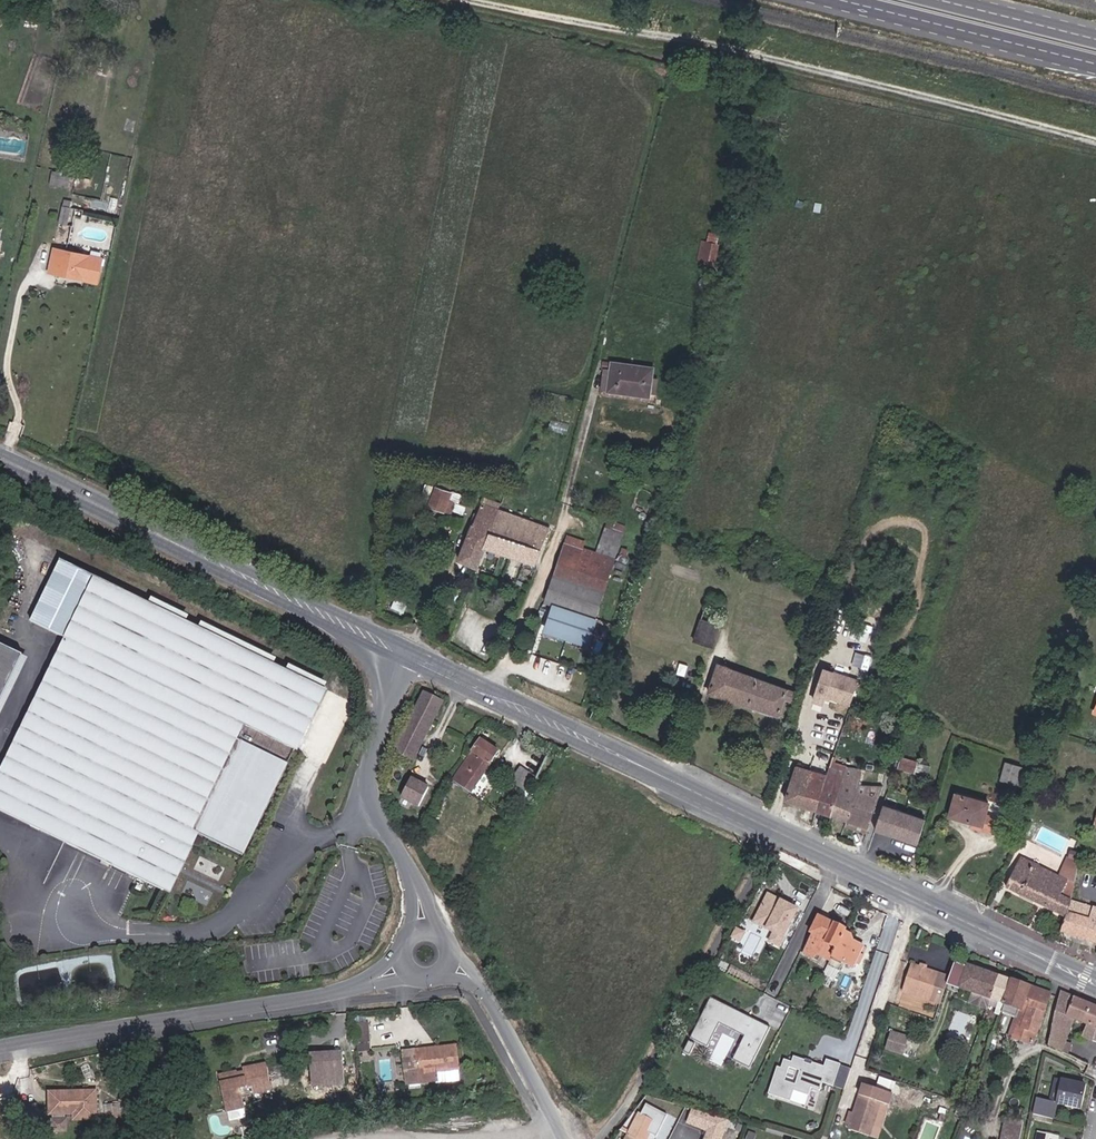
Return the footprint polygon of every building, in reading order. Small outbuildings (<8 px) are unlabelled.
[(96,75),(98,65),(89,62),(87,72),(96,75)] [(57,186),(60,173),(52,172),(50,185),(57,186)] [(77,210),(78,203),(64,200),(63,207),(71,209),(77,210)] [(67,225),(71,209),(63,207),(59,223),(67,225)] [(715,265),(720,245),(716,244),(718,236),(709,233),(707,242),(702,241),(697,261),(715,265)] [(97,283),(102,259),(54,249),(49,273),(97,283)] [(650,393),(652,380),(653,369),(612,363),(611,371),(609,390),(608,392),(649,397),(650,393)] [(450,493),(453,483),(443,480),(439,489),(450,493)] [(444,512),(448,501),(451,493),(450,493),(439,489),(436,488),(430,507),(444,512)] [(485,548),(499,511),(497,510),(500,504),(484,499),(473,525),(459,560),(477,568),(485,548)] [(452,514),(456,503),(448,501),(444,512),(452,514)] [(536,565),(550,530),(499,511),(485,548),(536,565)] [(605,589),(626,525),(607,519),(596,554),(583,549),(585,543),(567,537),(555,572),(605,589)] [(327,690),(63,561),(33,623),(69,640),(0,780),(0,810),(166,891),(195,830),(245,854),(327,690)] [(595,620),(604,590),(554,574),(545,603),(595,620)] [(720,626),(727,604),(708,598),(701,620),(720,626)] [(587,643),(595,621),(555,607),(547,630),(560,634),(561,631),(575,636),(574,639),(587,643)] [(713,647),(720,626),(701,620),(694,641),(713,647)] [(23,656),(0,644),(0,704),(23,656)] [(793,701),(795,692),(791,690),(718,665),(708,693),(780,718),(785,700),(786,701),(792,703),(793,701)] [(858,682),(822,671),(814,695),(850,706),(858,682)] [(414,760),(442,701),(424,693),(396,751),(414,760)] [(859,742),(863,731),(855,729),(851,739),(859,742)] [(471,792),(499,752),(481,739),(453,780),(461,785),(471,792)] [(915,773),(918,762),(897,756),(896,760),(900,761),(898,768),(915,773)] [(741,774),(745,766),(733,760),(729,769),(741,774)] [(831,816),(842,782),(846,768),(846,767),(831,762),(827,776),(819,799),(820,799),(816,810),(831,816)] [(1015,785),(1020,766),(1005,762),(1000,780),(1015,785)] [(810,771),(797,766),(785,800),(801,805),(814,772),(810,771)] [(523,795),(535,777),(521,767),(511,781),(522,789),(520,792),(523,795)] [(842,782),(831,816),(846,821),(851,806),(858,786),(862,770),(846,768),(842,782)] [(814,772),(801,805),(816,810),(820,799),(819,799),(827,776),(818,773),(814,772)] [(419,807),(429,788),(411,779),(402,797),(419,807)] [(467,799),(471,792),(461,785),(456,791),(467,799)] [(873,814),(882,787),(858,786),(851,806),(873,814)] [(985,815),(988,803),(956,794),(950,816),(972,823),(981,825),(980,829),(992,833),(997,818),(985,815)] [(883,805),(875,830),(918,844),(926,819),(883,805)] [(868,828),(873,814),(851,806),(846,821),(845,826),(852,828),(853,823),(868,828)] [(1076,861),(1078,853),(1071,852),(1069,859),(1076,861)] [(1049,894),(1058,876),(1021,858),(1006,888),(1037,903),(1043,891),(1049,894)] [(1074,883),(1079,862),(1076,861),(1069,859),(1060,877),(1074,883)] [(1065,917),(1070,901),(1074,883),(1060,877),(1058,876),(1049,894),(1043,891),(1037,903),(1065,917)] [(781,944),(798,907),(767,892),(752,923),(771,932),(768,938),(781,944)] [(1070,901),(1065,917),(1061,932),(1095,943),(1095,909),(1070,901)] [(853,967),(863,946),(853,941),(851,935),(845,932),(846,930),(819,916),(810,933),(813,934),(804,953),(813,958),(816,953),(830,961),(828,965),(839,971),(843,962),(853,967)] [(991,999),(999,977),(967,965),(967,967),(954,962),(949,977),(947,985),(959,990),(959,988),(972,993),(969,1003),(987,1009),(989,1005),(991,999)] [(919,967),(912,965),(904,992),(930,1000),(940,1004),(947,985),(949,977),(938,974),(926,969),(919,967)] [(1001,1011),(1012,981),(999,977),(991,999),(1000,1003),(998,1008),(996,1014),(999,1015),(1001,1011)] [(1032,1045),(1050,995),(1012,981),(1001,1011),(1017,1016),(1010,1036),(1032,1045)] [(1060,992),(1055,1011),(1052,1028),(1051,1031),(1050,1035),(1048,1046),(1062,1052),(1068,1055),(1075,1059),(1088,1065),(1093,1052),(1072,1044),(1065,1042),(1074,1019),(1087,1025),(1082,1037),(1092,1041),(1095,1042),(1095,1007),(1060,992)] [(770,1027),(711,998),(690,1039),(708,1048),(720,1024),(745,1036),(734,1059),(750,1067),(770,1027)] [(998,1008),(1000,1003),(991,999),(989,1005),(998,1008)] [(370,1032),(369,1023),(353,1024),(354,1033),(370,1032)] [(371,1043),(370,1032),(354,1033),(355,1045),(371,1043)] [(903,1054),(908,1038),(890,1032),(885,1048),(903,1054)] [(458,1069),(456,1046),(437,1048),(437,1052),(417,1055),(416,1050),(403,1052),(407,1084),(437,1080),(436,1071),(458,1069)] [(824,1067),(783,1053),(770,1092),(805,1105),(810,1089),(820,1092),(823,1084),(845,1091),(853,1067),(827,1059),(824,1067)] [(322,1056),(309,1057),(311,1084),(345,1081),(342,1054),(330,1055),(329,1058),(324,1058),(322,1056)] [(238,1073),(219,1077),(226,1112),(228,1111),(244,1108),(242,1096),(271,1090),(266,1064),(243,1069),(244,1072),(244,1076),(238,1077),(238,1073)] [(460,1080),(458,1069),(436,1071),(437,1080),(437,1083),(460,1080)] [(20,1085),(17,1073),(7,1075),(10,1087),(20,1085)] [(1079,1108),(1085,1085),(1055,1078),(1050,1101),(1037,1098),(1033,1115),(1053,1119),(1056,1103),(1079,1108)] [(889,1104),(892,1093),(863,1084),(853,1114),(850,1124),(848,1129),(877,1138),(881,1128),(873,1125),(881,1101),(889,1104)] [(369,1096),(368,1088),(360,1088),(360,1097),(369,1096)] [(96,1091),(50,1093),(50,1108),(53,1108),(53,1115),(54,1131),(66,1131),(65,1114),(74,1114),(74,1120),(97,1119),(96,1091)] [(653,1122),(652,1122),(659,1107),(648,1101),(641,1116),(635,1112),(631,1121),(635,1123),(627,1138),(644,1138),(653,1122)] [(120,1111),(120,1104),(104,1105),(105,1112),(120,1111)] [(42,1122),(36,1105),(27,1109),(33,1125),(42,1122)] [(694,1107),(688,1124),(705,1131),(702,1138),(721,1138),(728,1120),(694,1107)] [(244,1108),(228,1111),(230,1122),(246,1119),(244,1108)] [(1023,1122),(1006,1118),(1002,1138),(1020,1138),(1023,1122)]
